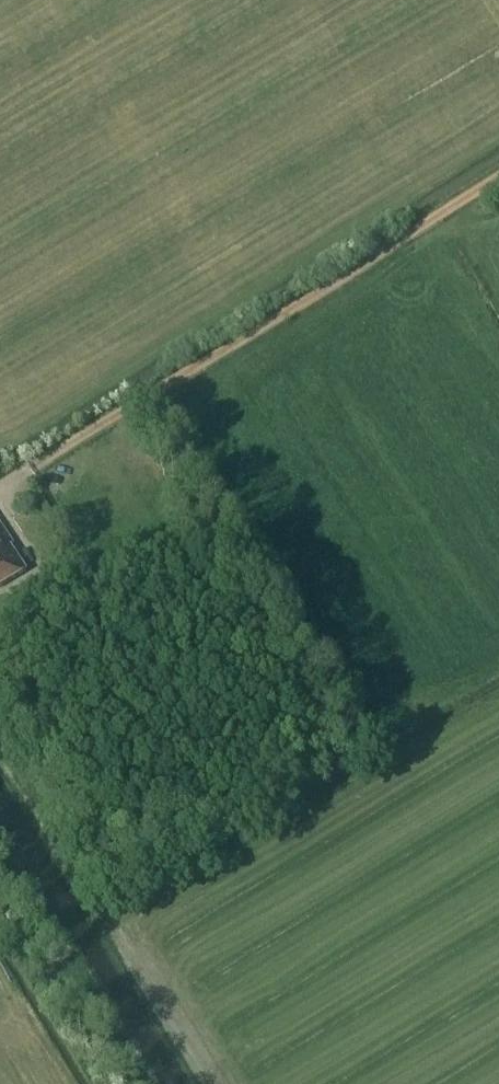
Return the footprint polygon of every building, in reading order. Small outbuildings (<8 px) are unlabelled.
[(26,572),(11,547),(13,546),(0,523),(0,587),(26,572)]
